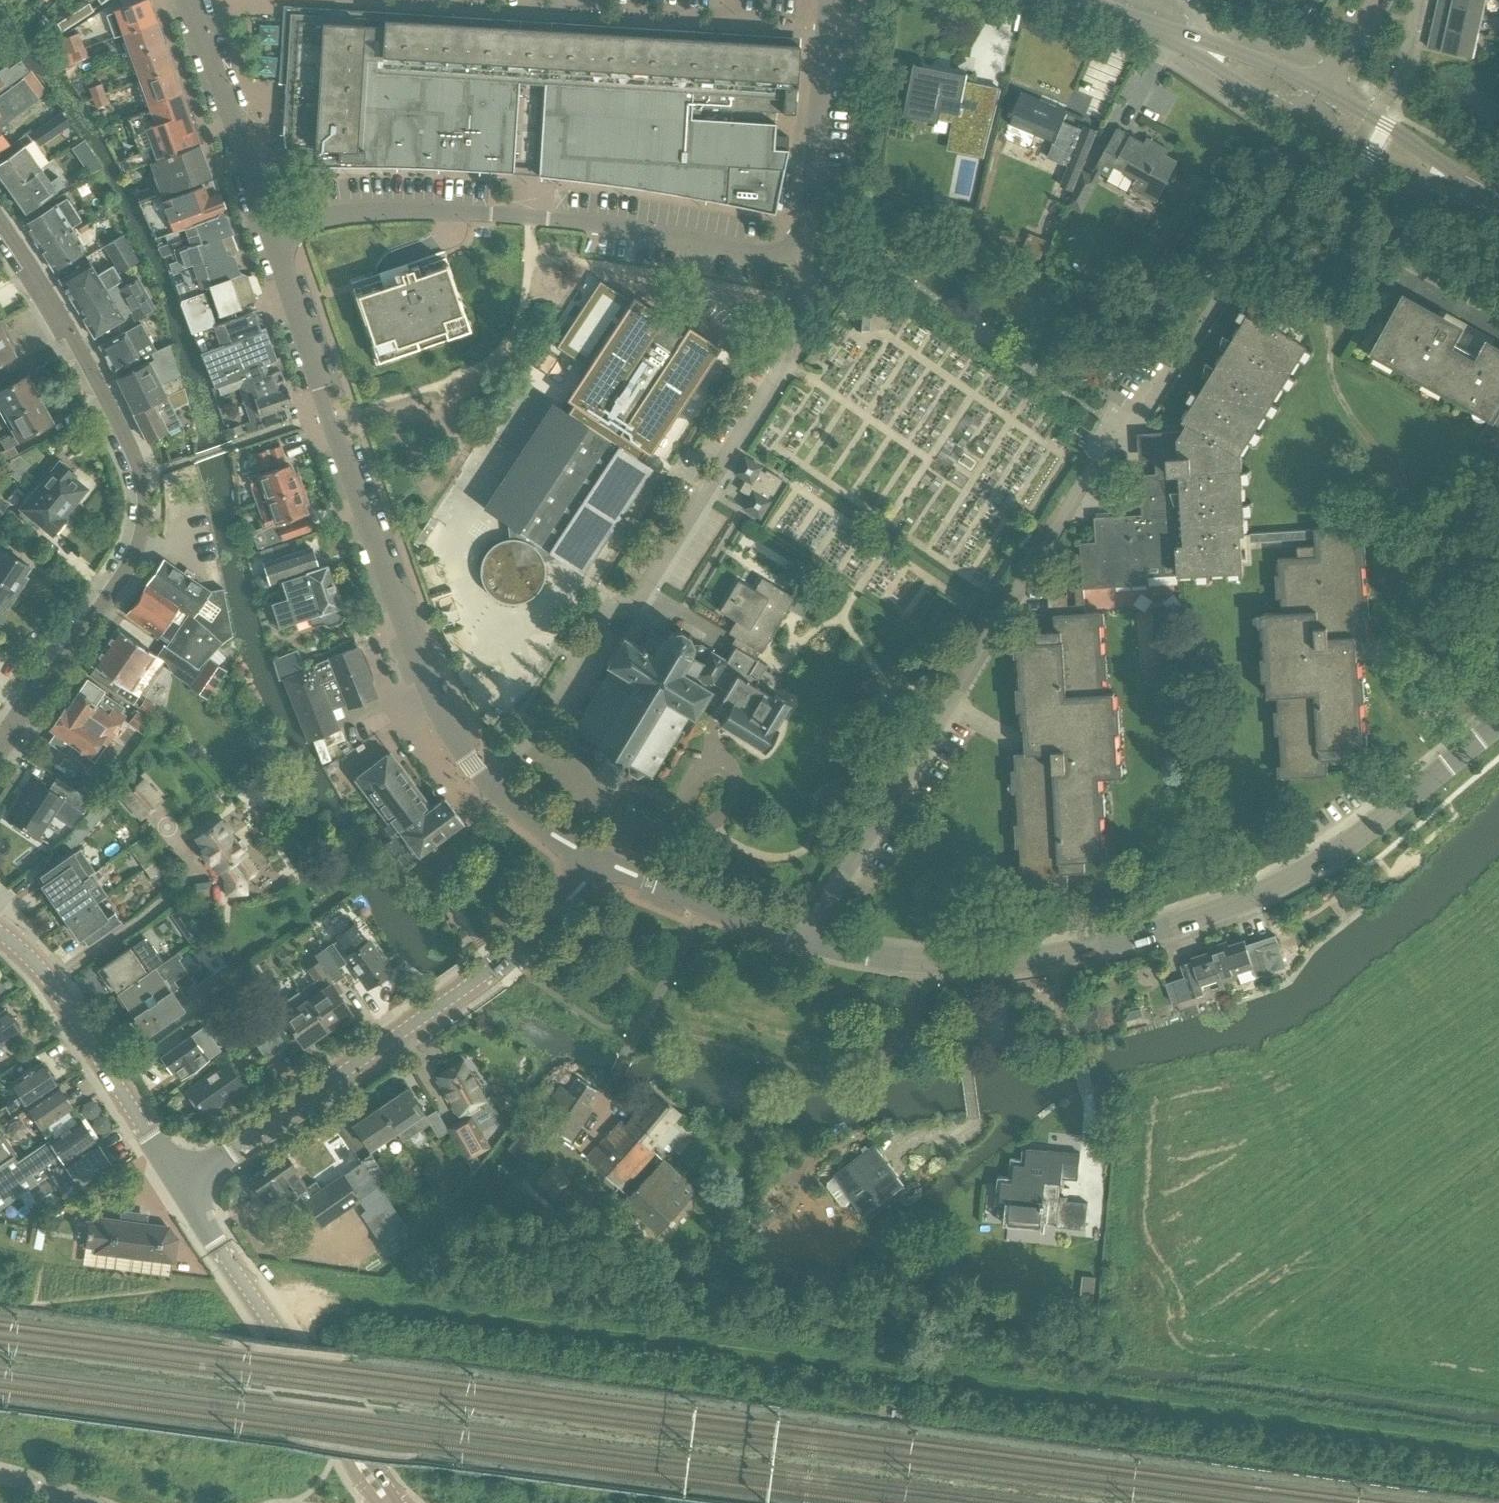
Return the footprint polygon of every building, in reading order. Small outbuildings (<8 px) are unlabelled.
[(123,33),(156,22),(148,0),(140,0),(115,9),(115,11),(106,15),(114,37),(123,33)] [(1434,23),(1477,32),(1482,9),(1442,0),(1439,0),(1434,23)] [(1482,9),(1484,0),(1442,0),(1482,9)] [(56,24),(61,32),(92,11),(88,4),(56,24)] [(1316,11),(1307,5),(1301,15),(1311,21),(1316,11)] [(539,174),(539,175),(539,177),(541,177),(552,178),(569,180),(602,183),(622,186),(622,187),(624,187),(643,190),(644,190),(652,191),(683,196),(704,200),(705,200),(725,204),(726,204),(766,212),(765,212),(766,212),(767,212),(774,214),(777,202),(788,150),(774,149),(775,124),(691,118),(691,107),(782,112),(782,113),(794,114),(796,87),(798,47),(799,47),(799,45),(797,45),(550,30),(550,29),(549,29),(530,28),(522,28),(519,27),(519,28),(291,14),(291,13),(291,14),(290,13),(290,21),(289,21),(289,22),(284,108),(283,134),(282,134),(283,134),(284,146),(284,147),(285,147),(291,157),(291,158),(291,157),(301,164),(301,165),(302,165),(302,164),(314,167),(327,167),(333,167),(334,167),(386,167),(387,167),(388,167),(418,168),(438,169),(450,169),(449,170),(451,170),(462,170),(478,171),(479,171),(511,173),(513,173),(513,172),(519,64),(531,65),(545,66),(545,69),(545,72),(547,72),(547,71),(558,72),(555,110),(542,109),(542,111),(543,111),(539,174)] [(156,22),(123,33),(132,57),(164,45),(156,22)] [(1477,32),(1434,23),(1428,47),(1472,56),(1477,32)] [(66,55),(72,52),(84,48),(78,33),(60,40),(66,55)] [(132,57),(140,81),(173,69),(164,45),(132,57)] [(84,48),(72,52),(76,61),(87,56),(84,48)] [(1093,57),(1085,79),(1107,88),(1116,66),(1093,57)] [(27,69),(19,59),(8,68),(5,67),(0,71),(0,90),(27,69)] [(913,72),(911,79),(905,111),(904,113),(915,115),(916,113),(932,116),(932,117),(936,118),(936,115),(937,114),(957,118),(953,139),(954,139),(952,148),(968,151),(968,152),(983,155),(984,155),(1001,89),(997,89),(968,83),(966,82),(965,82),(954,80),(955,75),(915,67),(914,67),(913,72)] [(141,111),(159,160),(200,144),(173,69),(140,81),(150,108),(141,111)] [(10,147),(0,133),(11,125),(9,123),(40,101),(36,95),(41,91),(31,76),(25,81),(24,80),(0,97),(0,153),(10,147)] [(90,88),(93,97),(104,93),(101,84),(90,88)] [(1005,135),(1007,140),(1025,147),(1030,145),(1035,134),(1054,142),(1047,157),(1069,166),(1061,185),(1072,190),(1096,131),(1095,130),(1095,131),(1086,127),(1085,126),(1083,130),(1079,128),(1063,121),(1068,111),(1057,106),(1058,102),(1042,95),(1040,99),(1021,91),(1013,110),(1011,110),(1009,114),(1011,115),(1008,123),(1009,123),(1005,135)] [(104,93),(93,97),(96,106),(108,102),(104,93)] [(31,133),(39,145),(69,124),(61,113),(31,133)] [(1117,128),(1113,135),(1095,169),(1097,170),(1097,169),(1108,175),(1108,176),(1109,176),(1107,180),(1130,193),(1132,189),(1138,192),(1138,191),(1147,196),(1147,197),(1156,201),(1178,161),(1166,155),(1169,149),(1147,138),(1150,140),(1148,145),(1117,128)] [(776,136),(776,148),(788,149),(788,136),(776,136)] [(200,144),(159,160),(170,191),(212,176),(200,144)] [(10,190),(40,168),(24,145),(0,162),(0,176),(10,190)] [(83,168),(88,175),(100,167),(94,159),(83,168)] [(40,168),(10,190),(26,212),(64,186),(57,177),(50,182),(40,168)] [(1068,206),(1078,211),(1078,210),(1078,209),(1093,180),(1093,177),(1093,176),(1092,175),(1091,176),(1083,172),(1084,171),(1082,170),(1068,206)] [(90,179),(95,187),(105,181),(100,172),(90,179)] [(170,193),(155,201),(153,198),(138,203),(153,238),(185,226),(220,213),(219,213),(217,210),(225,207),(220,194),(217,196),(212,182),(171,196),(170,193)] [(139,191),(143,201),(158,195),(154,185),(139,191)] [(24,225),(39,248),(71,228),(81,221),(67,198),(24,225)] [(970,229),(975,208),(961,205),(951,203),(936,200),(934,209),(933,212),(933,214),(970,230),(970,229)] [(158,242),(163,254),(230,231),(225,216),(225,215),(220,213),(185,226),(188,236),(163,245),(162,241),(158,242)] [(71,228),(39,248),(53,271),(85,251),(71,228)] [(176,285),(181,299),(211,289),(215,286),(214,282),(238,273),(233,256),(234,256),(237,250),(230,231),(163,254),(170,276),(175,274),(179,284),(176,285)] [(120,271),(141,259),(125,232),(105,243),(120,271)] [(353,290),(377,362),(470,331),(445,257),(393,274),(394,277),(377,282),(376,280),(375,280),(352,288),(353,290)] [(58,279),(76,308),(121,280),(112,265),(97,274),(89,261),(58,279)] [(180,303),(191,333),(210,326),(208,321),(214,319),(215,324),(252,311),(249,304),(251,303),(252,303),(254,297),(246,275),(240,272),(238,273),(214,282),(215,286),(211,289),(181,299),(180,303)] [(121,280),(76,308),(94,338),(124,319),(122,316),(130,312),(135,320),(155,308),(137,278),(118,289),(115,284),(122,280),(121,280)] [(566,399),(572,403),(567,412),(555,404),(554,405),(485,509),(507,524),(509,539),(505,539),(504,540),(502,540),(499,541),(496,543),(494,544),(491,546),(489,548),(487,551),(486,552),(484,554),(483,557),(482,560),(481,563),(480,567),(480,570),(480,573),(480,576),(481,579),(481,582),(483,585),(484,588),(486,590),(488,593),(490,595),(493,597),(496,599),(499,601),(502,602),(505,603),(508,603),(511,604),(514,603),(517,603),(520,603),(523,602),(526,600),(529,599),(532,597),(534,595),(536,593),(537,592),(539,589),(541,586),(542,583),(543,580),(544,577),(545,574),(545,571),(545,568),(544,567),(544,565),(543,562),(558,557),(580,572),(649,466),(638,459),(643,450),(649,454),(720,347),(688,325),(683,334),(663,321),(666,317),(634,296),(631,300),(600,279),(555,346),(587,367),(566,399)] [(1445,389),(1492,415),(1496,408),(1498,403),(1498,350),(1497,349),(1496,349),(1490,346),(1490,345),(1493,340),(1461,322),(1458,328),(1438,317),(1406,299),(1391,325),(1389,326),(1387,328),(1386,330),(1386,332),(1386,334),(1379,348),(1377,351),(1378,352),(1380,349),(1397,358),(1396,362),(1426,378),(1428,375),(1445,385),(1443,388),(1445,389)] [(1352,565),(1352,553),(1351,543),(1361,542),(1360,525),(1314,528),(1314,529),(1245,534),(1241,468),(1240,468),(1239,455),(1240,455),(1307,345),(1306,344),(1250,310),(1183,420),(1187,423),(1182,431),(1160,433),(1157,435),(1158,443),(1161,445),(1162,457),(1155,457),(1156,473),(1140,474),(1142,514),(1094,517),(1096,542),(1080,543),(1082,581),(1075,581),(1076,605),(1067,606),(1067,594),(1047,595),(1048,607),(1054,607),(1055,631),(1037,632),(1037,642),(1028,643),(1029,655),(1019,655),(1021,688),(1031,687),(1032,709),(1022,709),(1023,727),(1024,727),(1025,736),(1026,752),(1015,753),(1016,770),(1026,770),(1027,791),(1017,792),(1019,824),(1029,824),(1030,845),(1020,846),(1022,879),(1032,878),(1033,890),(1068,888),(1067,871),(1086,870),(1085,859),(1094,859),(1094,847),(1104,846),(1102,814),(1092,814),(1090,793),(1100,792),(1100,777),(1109,776),(1108,765),(1118,764),(1116,731),(1106,732),(1105,710),(1115,710),(1114,692),(1104,693),(1103,677),(1093,678),(1092,656),(1102,656),(1100,623),(1090,624),(1089,612),(1085,612),(1083,589),(1148,585),(1147,564),(1177,562),(1178,575),(1243,571),(1242,542),(1315,537),(1316,544),(1297,545),(1298,556),(1279,557),(1280,574),(1290,574),(1291,596),(1281,596),(1282,612),(1273,612),(1273,624),(1263,624),(1263,625),(1265,657),(1275,657),(1277,679),(1267,679),(1268,696),(1277,696),(1278,711),(1288,711),(1290,732),(1280,733),(1282,765),(1292,765),(1292,777),(1328,774),(1327,758),(1345,757),(1344,746),(1354,746),(1353,734),(1363,733),(1361,701),(1351,701),(1350,680),(1360,679),(1359,662),(1357,662),(1356,636),(1367,636),(1366,618),(1356,619),(1355,608),(1354,597),(1364,597),(1362,564),(1352,565)] [(191,333),(200,352),(259,330),(259,329),(252,311),(215,324),(214,319),(208,321),(210,326),(191,333)] [(871,314),(870,313),(858,312),(856,329),(869,331),(871,314)] [(1116,357),(1137,369),(1162,328),(1141,316),(1116,357)] [(99,346),(114,373),(156,350),(140,323),(99,346)] [(3,362),(5,363),(6,363),(8,363),(9,362),(11,362),(12,361),(13,360),(14,358),(14,357),(14,355),(15,355),(15,354),(14,354),(14,353),(15,351),(15,350),(15,348),(15,347),(14,345),(13,344),(12,343),(11,342),(9,342),(8,342),(4,335),(5,335),(5,333),(5,332),(5,330),(5,329),(4,327),(3,326),(2,325),(1,325),(0,324),(0,363),(3,362)] [(217,387),(276,365),(275,362),(277,361),(265,327),(259,329),(259,330),(200,352),(215,387),(217,387)] [(177,365),(171,343),(151,354),(153,359),(117,378),(133,412),(182,385),(179,376),(177,365)] [(276,365),(217,387),(220,394),(243,385),(256,419),(244,423),(247,432),(289,417),(285,406),(292,403),(286,387),(285,387),(280,369),(278,370),(276,365)] [(9,416),(40,399),(27,376),(0,391),(0,406),(3,405),(9,416)] [(182,385),(133,412),(148,441),(152,439),(153,440),(163,435),(162,433),(167,431),(166,431),(180,424),(171,407),(186,400),(182,385)] [(9,416),(15,427),(12,429),(14,433),(1,441),(6,450),(0,453),(0,465),(9,460),(19,455),(14,445),(20,442),(19,441),(53,422),(40,399),(9,416)] [(234,434),(233,434),(234,437),(243,433),(240,424),(232,427),(234,434)] [(255,453),(256,458),(260,469),(285,461),(280,445),(255,453)] [(19,455),(9,460),(27,475),(33,467),(19,455)] [(742,459),(736,470),(737,471),(737,470),(738,471),(737,472),(738,473),(738,474),(737,474),(737,475),(745,480),(742,486),(743,493),(749,497),(744,505),(745,506),(746,505),(745,507),(747,508),(747,509),(746,508),(745,509),(756,516),(757,515),(756,515),(757,514),(758,515),(759,513),(760,514),(761,515),(767,504),(766,503),(766,504),(765,504),(766,502),(765,501),(765,500),(766,501),(770,494),(772,496),(782,480),(766,470),(764,472),(758,469),(757,469),(758,467),(756,466),(757,466),(758,465),(747,458),(746,459),(747,460),(746,460),(745,459),(744,461),(743,461),(743,460),(742,459)] [(44,474),(36,484),(67,510),(85,488),(71,476),(74,472),(61,461),(47,477),(44,474)] [(248,478),(256,502),(300,487),(295,471),(291,472),(289,464),(248,478)] [(67,510),(36,484),(29,491),(33,494),(22,507),(23,509),(18,515),(30,525),(36,519),(53,534),(65,520),(61,517),(67,510)] [(300,487),(256,502),(264,526),(251,531),(257,548),(311,530),(307,517),(289,523),(288,519),(305,513),(302,504),(306,503),(300,487)] [(425,525),(416,539),(424,543),(432,530),(425,525)] [(270,583),(281,580),(280,579),(317,567),(310,546),(280,556),(280,557),(263,562),(270,583)] [(18,591),(27,578),(23,575),(29,566),(0,547),(0,580),(18,591)] [(164,559),(146,585),(192,616),(223,642),(232,636),(223,589),(209,591),(191,578),(194,573),(187,568),(183,573),(164,559)] [(280,579),(281,580),(286,598),(267,604),(272,620),(277,619),(279,625),(294,621),(309,617),(312,626),(323,622),(328,625),(328,626),(340,622),(343,616),(340,607),(340,605),(339,605),(335,590),(332,582),(327,567),(328,567),(327,564),(317,568),(317,567),(280,579)] [(764,751),(773,736),(778,729),(774,727),(789,703),(773,693),(771,696),(754,685),(766,665),(755,659),(759,652),(761,653),(788,608),(805,619),(820,595),(802,584),(794,597),(762,578),(754,590),(738,580),(736,583),(734,587),(733,586),(732,588),(733,589),(731,592),(730,592),(729,593),(730,594),(728,597),(727,597),(726,599),(724,603),(724,602),(723,604),(721,608),(719,611),(735,621),(728,633),(739,640),(735,647),(734,646),(726,660),(701,644),(695,645),(695,644),(692,644),(689,638),(691,636),(689,633),(687,635),(681,632),(682,629),(679,628),(678,631),(671,632),(670,629),(667,630),(668,633),(663,637),(662,637),(653,632),(651,631),(651,628),(649,628),(634,619),(623,637),(622,636),(606,664),(610,667),(602,681),(598,679),(598,680),(597,679),(587,695),(588,695),(588,696),(591,698),(583,712),(580,710),(579,711),(578,710),(568,727),(573,729),(572,730),(579,734),(575,741),(590,750),(590,751),(590,752),(584,762),(588,764),(587,766),(589,767),(588,769),(592,772),(593,769),(605,777),(604,779),(608,781),(609,779),(611,780),(613,777),(611,775),(618,763),(621,765),(622,762),(625,763),(625,762),(626,763),(626,762),(628,763),(628,773),(637,779),(645,774),(650,777),(660,761),(663,763),(664,761),(661,759),(669,745),(673,747),(674,747),(684,732),(683,731),(683,730),(680,728),(688,714),(693,717),(703,700),(715,708),(723,714),(718,723),(764,751)] [(0,580),(0,609),(4,604),(8,606),(18,591),(0,580)] [(192,616),(146,585),(126,614),(168,643),(165,646),(184,659),(198,668),(222,643),(223,642),(192,616)] [(117,628),(104,647),(92,664),(93,665),(87,673),(150,715),(156,707),(132,691),(146,671),(153,676),(164,660),(156,655),(157,655),(117,628)] [(304,670),(284,679),(307,741),(312,739),(319,758),(331,754),(323,735),(339,729),(331,709),(345,703),(347,708),(377,697),(370,680),(371,677),(368,667),(365,668),(360,654),(362,653),(361,651),(358,649),(357,646),(355,646),(356,647),(327,658),(313,664),(313,666),(304,670)] [(296,651),(274,659),(281,679),(284,678),(284,679),(304,670),(296,651)] [(209,659),(194,681),(190,687),(204,696),(222,669),(209,659)] [(87,678),(67,708),(65,707),(50,729),(55,732),(49,742),(66,754),(73,744),(89,755),(87,756),(94,761),(126,715),(121,711),(124,707),(103,693),(105,690),(87,678)] [(489,708),(482,718),(493,724),(499,714),(489,708)] [(129,722),(145,733),(152,722),(136,711),(129,722)] [(384,843),(391,852),(405,870),(421,858),(419,855),(463,822),(444,797),(431,807),(389,752),(354,778),(396,834),(384,843)] [(20,800),(9,817),(8,818),(36,836),(61,798),(83,813),(92,800),(56,777),(48,789),(31,778),(17,799),(20,800)] [(164,800),(144,777),(120,799),(140,821),(164,800)] [(99,801),(63,841),(73,849),(109,809),(99,801)] [(200,849),(210,863),(212,862),(219,872),(220,872),(224,879),(226,895),(247,894),(245,881),(257,873),(245,855),(245,854),(242,850),(246,847),(241,840),(237,843),(230,833),(231,829),(227,823),(223,823),(221,820),(195,838),(202,848),(200,849)] [(42,885),(53,901),(81,880),(72,866),(78,861),(73,853),(41,875),(46,882),(42,885)] [(139,861),(145,870),(154,863),(148,854),(139,861)] [(154,863),(145,870),(151,878),(160,872),(154,863)] [(98,869),(81,880),(53,901),(69,923),(97,903),(108,896),(97,880),(103,876),(98,869)] [(1343,885),(1335,892),(1342,901),(1350,894),(1343,885)] [(97,903),(69,923),(79,937),(83,935),(87,942),(119,920),(114,912),(107,917),(97,903)] [(364,906),(359,903),(354,906),(354,912),(359,915),(364,912),(364,906)] [(172,914),(179,924),(189,917),(183,907),(172,914)] [(349,961),(367,987),(379,979),(380,980),(387,976),(386,974),(389,971),(368,941),(367,942),(356,926),(346,934),(356,949),(348,954),(338,939),(325,947),(334,960),(339,968),(349,961)] [(1228,941),(1216,944),(1228,981),(1239,978),(1237,973),(1253,968),(1256,977),(1286,967),(1275,935),(1272,936),(1272,937),(1263,940),(1263,939),(1246,944),(1245,940),(1229,945),(1228,941)] [(132,950),(130,947),(97,970),(111,991),(114,989),(115,991),(147,968),(149,970),(163,961),(152,946),(150,948),(143,938),(132,946),(134,949),(132,950)] [(1228,981),(1216,944),(1206,948),(1207,952),(1192,957),(1195,967),(1193,968),(1194,969),(1185,972),(1184,971),(1183,972),(1191,998),(1205,993),(1202,985),(1217,980),(1218,984),(1228,981)] [(247,965),(236,949),(226,955),(237,971),(247,965)] [(178,952),(118,994),(119,995),(117,997),(123,1006),(126,1004),(135,1017),(131,1020),(136,1027),(139,1025),(146,1035),(183,1009),(182,1007),(201,994),(207,1004),(240,981),(228,963),(195,986),(197,989),(185,997),(173,981),(186,972),(177,959),(181,956),(178,952)] [(339,968),(334,960),(329,964),(334,971),(339,968)] [(315,981),(300,991),(326,1029),(329,1027),(331,1030),(342,1023),(340,1020),(351,1012),(334,988),(337,986),(322,964),(309,972),(315,981)] [(238,974),(261,1009),(274,1001),(251,966),(238,974)] [(239,983),(218,998),(227,1010),(248,995),(239,983)] [(326,1029),(300,991),(276,1007),(303,1045),(306,1043),(308,1046),(318,1039),(316,1036),(326,1029)] [(243,1013),(255,1029),(267,1021),(256,1004),(243,1013)] [(4,1041),(9,1049),(21,1041),(16,1033),(19,1031),(18,1028),(19,1024),(15,1018),(11,1017),(5,1008),(0,1012),(0,1044),(4,1041)] [(248,1034),(265,1058),(286,1044),(269,1020),(267,1021),(255,1029),(248,1034)] [(174,1069),(181,1078),(221,1050),(204,1026),(161,1056),(163,1059),(162,1063),(166,1068),(169,1068),(171,1071),(174,1069)] [(463,1061),(436,1076),(458,1116),(461,1114),(464,1119),(448,1128),(473,1173),(480,1164),(475,1154),(488,1147),(473,1121),(488,1113),(485,1109),(486,1108),(484,1105),(484,1106),(482,1102),(485,1100),(463,1061)] [(57,1085),(41,1062),(11,1082),(20,1095),(0,1109),(0,1124),(57,1085)] [(186,1090),(198,1107),(200,1105),(206,1113),(244,1086),(226,1062),(186,1090)] [(545,1125),(570,1141),(588,1114),(582,1109),(595,1089),(577,1077),(568,1091),(560,1086),(545,1107),(554,1112),(545,1125)] [(0,1124),(0,1126),(4,1134),(5,1134),(11,1143),(20,1142),(34,1133),(26,1121),(34,1116),(42,1128),(72,1108),(57,1085),(0,1124)] [(392,1098),(379,1107),(395,1130),(402,1142),(429,1123),(437,1137),(447,1131),(436,1110),(426,1116),(423,1113),(406,1088),(404,1089),(405,1089),(392,1098)] [(586,1159),(621,1190),(655,1152),(650,1147),(655,1141),(679,1113),(655,1091),(625,1125),(620,1121),(586,1159)] [(395,1130),(379,1107),(367,1115),(354,1124),(353,1124),(370,1149),(384,1140),(383,1138),(395,1130)] [(0,1126),(0,1208),(27,1190),(27,1189),(54,1170),(95,1142),(80,1119),(50,1139),(18,1160),(1,1136),(4,1134),(0,1126)] [(532,1156),(514,1140),(507,1149),(525,1164),(532,1156)] [(111,1165),(95,1142),(54,1170),(27,1189),(27,1190),(36,1202),(56,1188),(50,1181),(59,1175),(64,1183),(74,1176),(81,1186),(111,1165)] [(833,1175),(835,1177),(828,1182),(828,1186),(842,1205),(846,1205),(856,1198),(871,1217),(908,1189),(881,1153),(880,1154),(874,1146),(875,1145),(874,1144),(833,1175)] [(1060,1196),(1061,1183),(1062,1178),(1078,1180),(1080,1152),(1047,1149),(1047,1150),(1027,1148),(1026,1151),(1025,1165),(1014,1164),(1014,1168),(1012,1181),(1002,1180),(1001,1184),(1000,1200),(1010,1201),(1008,1223),(1041,1226),(1041,1222),(1056,1223),(1056,1227),(1085,1230),(1088,1202),(1086,1202),(1086,1203),(1067,1201),(1067,1197),(1060,1196)] [(641,1181),(663,1156),(656,1150),(635,1176),(641,1181)] [(378,1186),(361,1161),(360,1161),(358,1157),(348,1164),(352,1169),(322,1190),(315,1182),(307,1187),(297,1173),(296,1174),(295,1171),(284,1154),(248,1179),(259,1195),(261,1195),(263,1199),(263,1201),(264,1202),(266,1200),(276,1215),(287,1207),(285,1204),(298,1195),(297,1195),(304,1190),(310,1199),(305,1202),(321,1225),(358,1200),(378,1186)] [(361,1161),(378,1186),(387,1179),(370,1154),(361,1161)] [(623,1203),(656,1233),(695,1190),(672,1169),(659,1184),(649,1175),(623,1203)] [(378,1186),(358,1200),(366,1210),(360,1214),(382,1245),(407,1228),(378,1186)] [(168,1228),(148,1226),(119,1222),(100,1219),(100,1224),(88,1223),(86,1244),(87,1244),(97,1245),(96,1250),(173,1260),(176,1238),(168,1228)]
